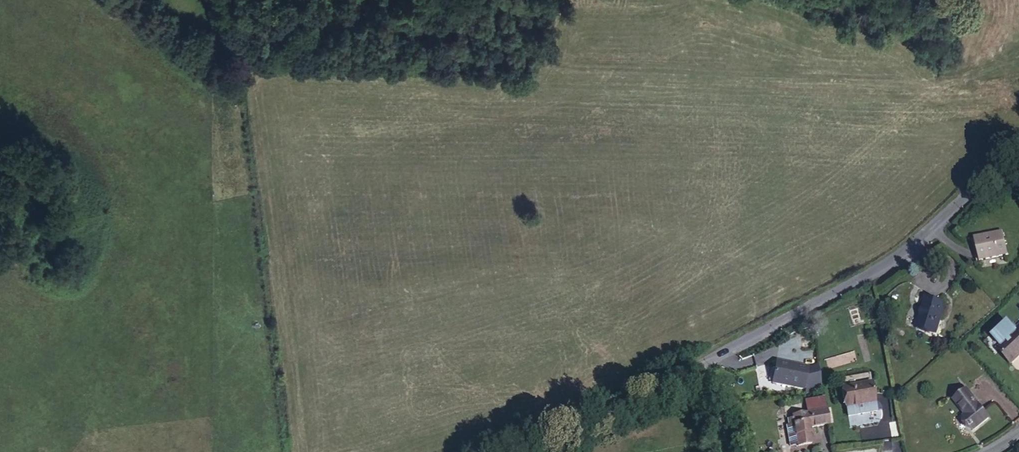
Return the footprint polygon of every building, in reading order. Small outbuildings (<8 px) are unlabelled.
[(986,232),(991,254),(1018,247),(1018,242),(1015,226),(986,232)] [(951,302),(930,294),(919,322),(940,330),(951,302)] [(1004,349),(1016,363),(1018,360),(1018,336),(1004,349)] [(828,368),(856,360),(853,350),(825,358),(828,368)] [(769,383),(817,389),(821,364),(773,357),(769,383)] [(846,386),(851,406),(882,399),(877,380),(846,386)] [(977,430),(994,416),(970,390),(958,401),(972,416),(969,420),(977,430)] [(853,415),(884,408),(882,399),(851,406),(853,415)] [(809,404),(811,415),(830,411),(827,400),(809,404)] [(811,415),(813,429),(833,425),(830,411),(811,415)] [(795,425),(798,446),(815,444),(813,429),(811,415),(794,417),(794,419),(795,425)] [(790,446),(797,445),(795,425),(789,426),(787,426),(790,446)]
